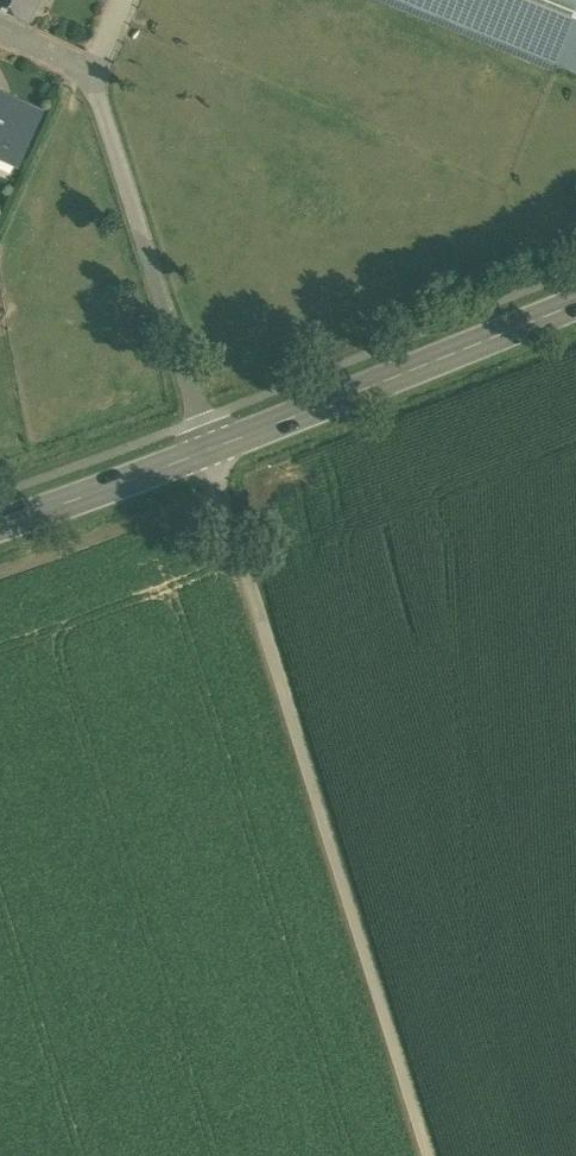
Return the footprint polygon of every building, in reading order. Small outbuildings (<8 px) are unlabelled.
[(27,24),(38,0),(0,0),(0,11),(27,24)] [(554,63),(575,9),(575,0),(400,0),(554,63)] [(554,63),(575,71),(575,9),(554,63)] [(17,164),(40,113),(0,95),(0,156),(17,164)]
